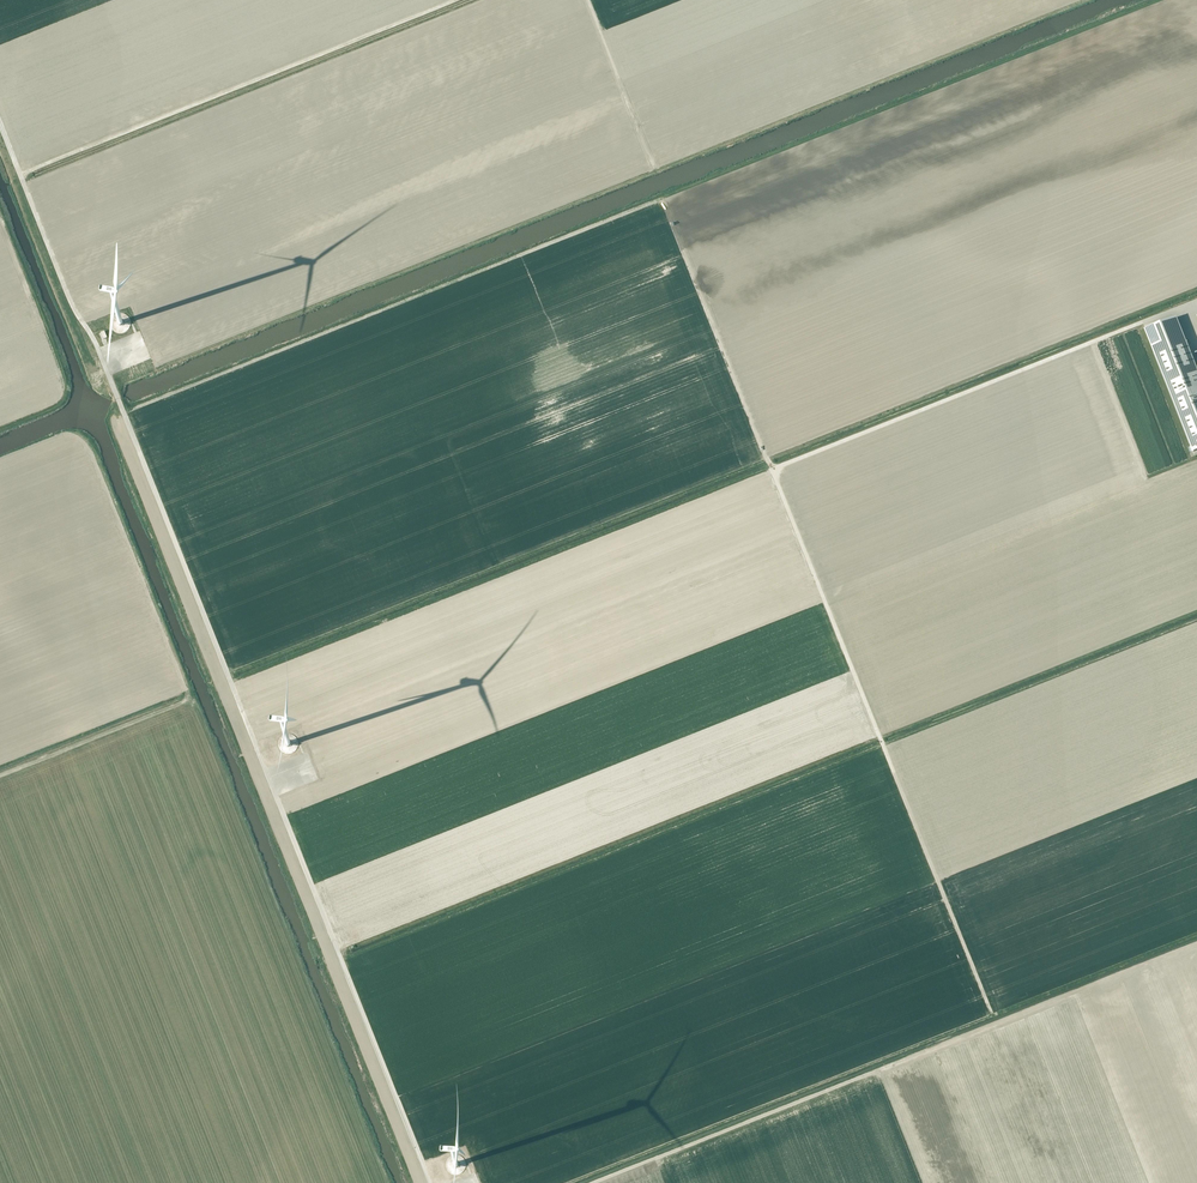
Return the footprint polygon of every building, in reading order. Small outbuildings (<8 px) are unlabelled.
[(1196,450),(1196,372),(1188,349),(1181,333),(1175,318),(1145,330),(1193,452),(1196,450)] [(1181,333),(1188,349),(1196,346),(1190,330),(1181,333)]
